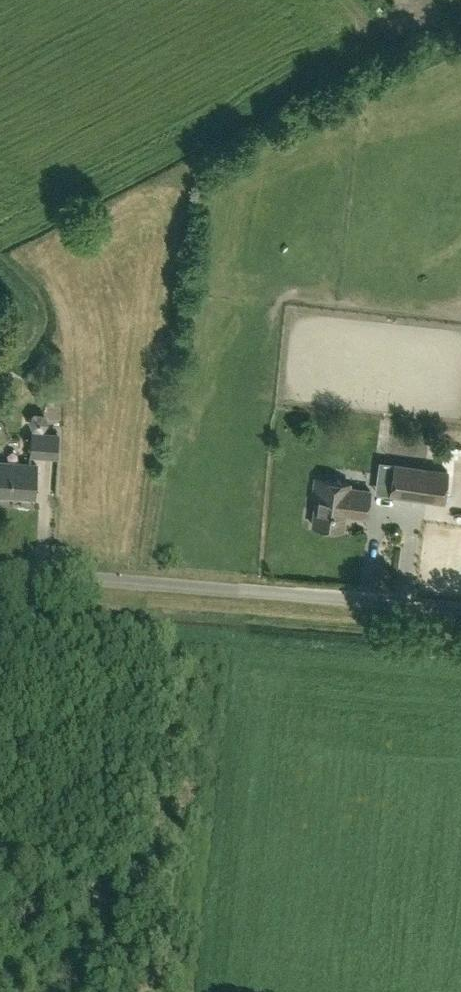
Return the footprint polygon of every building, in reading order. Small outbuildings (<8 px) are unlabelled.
[(43,430),(49,422),(45,411),(34,410),(27,419),(32,429),(31,429),(29,456),(57,457),(60,432),(43,430)] [(37,464),(0,462),(0,493),(35,495),(37,464)] [(444,500),(448,470),(394,463),(390,493),(444,500)] [(367,516),(370,490),(349,487),(350,482),(315,477),(313,495),(317,495),(313,524),(343,529),(345,513),(367,516)]
